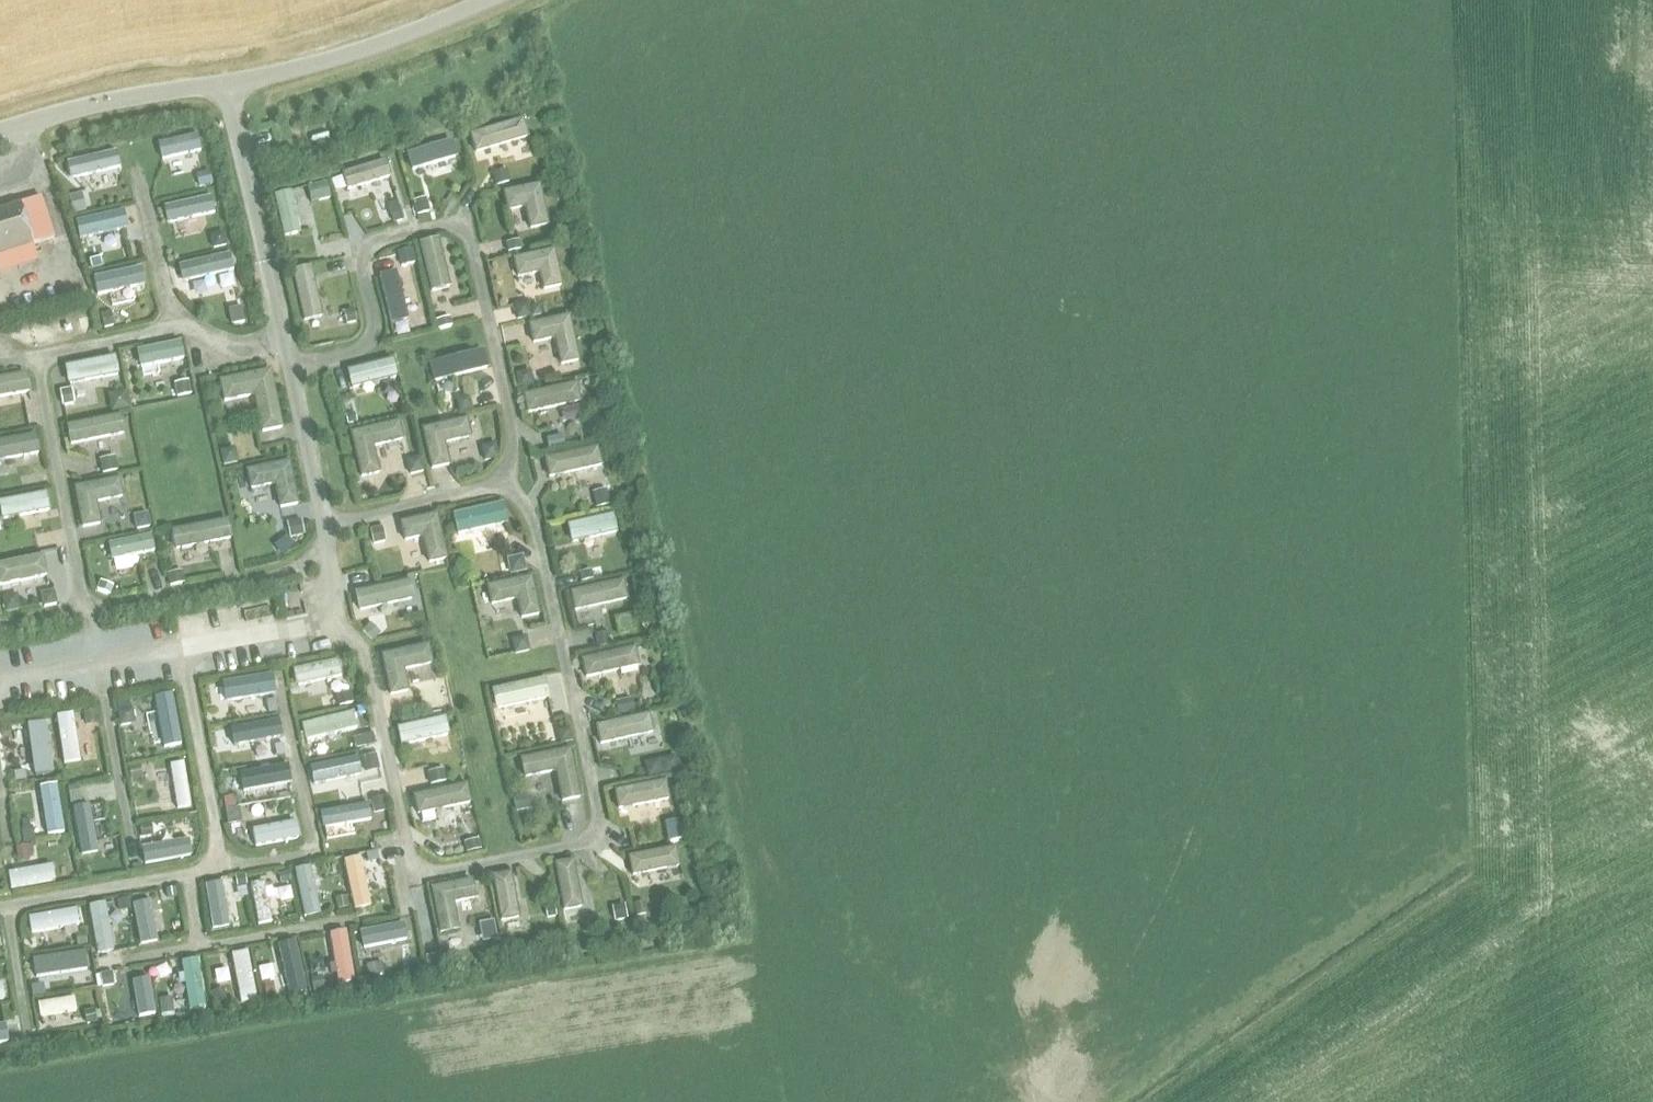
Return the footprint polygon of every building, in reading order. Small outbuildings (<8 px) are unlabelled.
[(505,172),(491,176),(495,188),(508,184),(505,172)] [(325,185),(312,187),(315,200),(327,197),(325,185)] [(498,193),(502,212),(520,209),(525,231),(544,226),(535,185),(498,193)] [(51,238),(38,197),(17,204),(17,205),(0,210),(0,254),(29,244),(30,245),(51,238)] [(424,200),(411,204),(415,218),(428,215),(424,200)] [(398,210),(388,213),(391,225),(402,223),(398,210)] [(518,243),(503,245),(506,256),(520,253),(518,243)] [(508,260),(513,279),(535,274),(539,291),(558,287),(550,250),(508,260)] [(411,252),(395,255),(399,269),(414,266),(411,252)] [(527,304),(511,308),(515,323),(530,320),(527,304)] [(352,312),(342,314),(345,327),(355,324),(352,312)] [(524,326),(528,345),(550,340),(556,367),(575,362),(565,317),(524,326)] [(448,320),(434,324),(436,332),(450,329),(448,320)] [(213,382),(218,404),(249,397),(256,434),(279,429),(266,370),(213,382)] [(529,373),(513,376),(517,392),(532,388),(529,373)] [(188,383),(174,386),(177,399),(191,396),(188,383)] [(71,392),(60,394),(63,409),(75,407),(71,392)] [(353,415),(343,417),(345,428),(356,425),(353,415)] [(462,419),(416,430),(426,470),(445,466),(440,445),(467,438),(462,419)] [(394,422),(345,434),(357,479),(375,475),(368,448),(398,441),(394,422)] [(560,438),(544,441),(547,454),(563,451),(560,438)] [(494,445),(479,449),(482,464),(498,461),(494,445)] [(235,449),(220,452),(223,467),(238,464),(235,449)] [(419,459),(404,463),(408,478),(423,475),(419,459)] [(115,460),(100,462),(102,477),(117,474),(115,460)] [(289,464),(247,473),(251,491),(275,487),(280,510),(298,506),(289,464)] [(74,488),(82,528),(100,525),(96,503),(123,498),(119,479),(74,488)] [(606,496),(592,500),(594,512),(609,509),(606,496)] [(436,516),(400,525),(405,544),(423,539),(429,566),(447,562),(436,516)] [(301,522),(287,524),(290,540),(304,537),(301,522)] [(380,530),(368,532),(371,547),(384,544),(380,530)] [(521,558),(505,562),(509,578),(525,574),(521,558)] [(589,570),(576,573),(579,586),(592,583),(589,570)] [(182,574),(167,577),(170,589),(185,587),(182,574)] [(482,588),(486,607),(512,601),(516,621),(535,617),(526,578),(482,588)] [(100,584),(96,593),(109,599),(114,589),(100,584)] [(53,592),(40,595),(43,608),(56,606),(53,592)] [(368,626),(361,634),(371,644),(379,637),(368,626)] [(606,636),(594,638),(597,651),(609,649),(606,636)] [(525,638),(510,641),(513,656),(528,652),(525,638)] [(380,658),(389,698),(408,694),(403,672),(431,666),(427,648),(380,658)] [(630,701),(614,705),(617,718),(633,714),(630,701)] [(569,731),(555,734),(558,747),(571,744),(569,731)] [(566,751),(515,761),(519,780),(551,774),(557,805),(576,801),(566,751)] [(658,762),(643,766),(646,781),(662,778),(659,762),(658,762)] [(442,772),(426,776),(428,788),(445,785),(442,772)] [(525,798),(511,800),(514,815),(528,812),(525,798)] [(679,832),(665,834),(666,845),(681,842),(679,832)] [(477,841),(462,844),(465,855),(479,851),(477,841)] [(430,888),(440,937),(459,934),(453,905),(473,901),(469,880),(449,884),(430,888)] [(643,904),(632,905),(634,918),(645,916),(643,904)] [(623,906),(610,908),(613,923),(626,921),(623,906)] [(553,908),(543,910),(545,921),(555,919),(553,908)]
